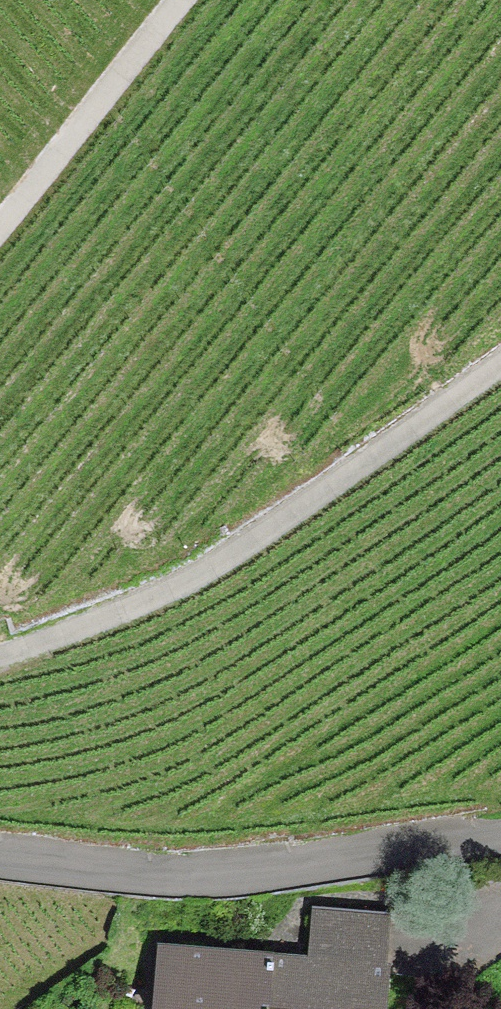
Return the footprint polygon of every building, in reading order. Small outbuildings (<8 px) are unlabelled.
[(159,986),(194,989),(193,1008),(384,1008),(387,972),(382,970),(386,915),(391,915),(392,913),(313,906),(313,908),(317,909),(313,964),(162,952),(159,986)]
